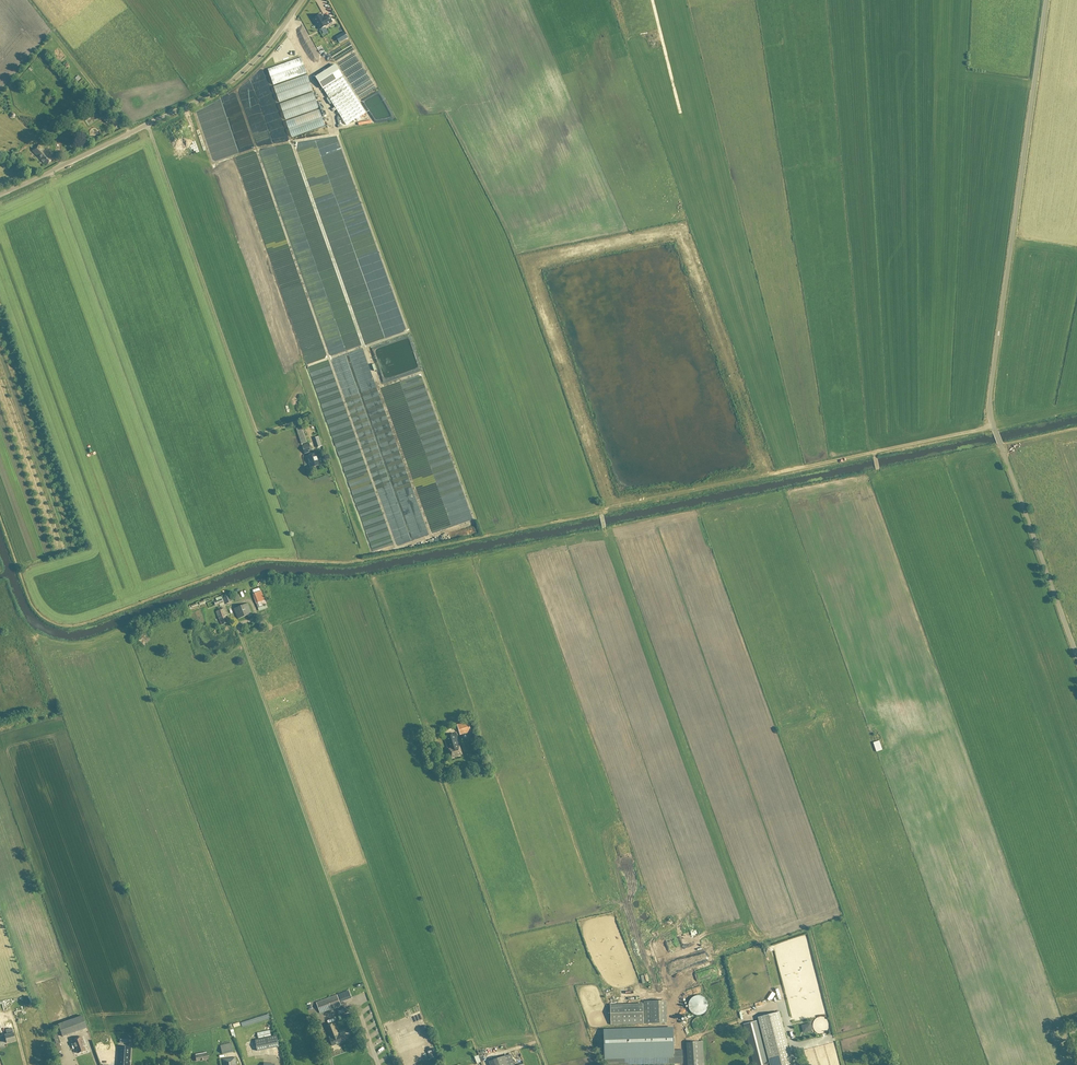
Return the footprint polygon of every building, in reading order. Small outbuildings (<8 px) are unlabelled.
[(323,19),(321,15),(320,15),(319,15),(316,17),(317,17),(313,19),(320,30),(327,26),(326,26),(332,22),(328,16),(323,19)] [(344,34),(336,39),(339,43),(346,39),(344,34)] [(348,41),(328,54),(334,63),(354,50),(348,41)] [(354,54),(337,64),(359,100),(376,89),(354,54)] [(300,58),(267,69),(273,85),(306,74),(300,58)] [(345,125),(365,113),(335,65),(315,78),(345,125)] [(306,76),(273,87),(278,103),(312,91),(306,76)] [(312,93),(279,104),(285,120),(318,109),(312,93)] [(112,120),(106,112),(103,108),(97,112),(100,116),(101,116),(106,124),(112,120)] [(318,110),(285,122),(291,137),(324,126),(318,110)] [(90,126),(99,120),(96,115),(86,121),(90,126)] [(47,139),(52,136),(54,134),(52,131),(49,129),(43,134),(45,136),(45,137),(47,139)] [(46,166),(52,159),(38,146),(32,152),(46,166)] [(305,456),(309,454),(308,451),(311,450),(309,444),(301,446),(305,456)] [(311,468),(320,465),(316,454),(306,457),(310,467),(311,468)] [(266,605),(264,601),(260,591),(252,595),(255,604),(256,604),(257,608),(266,605)] [(233,602),(230,596),(213,602),(215,606),(224,603),(224,605),(233,602)] [(247,604),(233,609),(237,620),(251,614),(247,604)] [(224,609),(215,612),(220,626),(229,623),(224,609)] [(467,722),(456,725),(459,735),(471,732),(467,722)] [(456,734),(443,738),(447,750),(448,750),(450,759),(462,755),(459,746),(460,746),(456,734)] [(616,910),(620,993),(648,992),(648,991),(651,991),(651,988),(648,988),(645,909),(616,910)] [(580,995),(609,994),(606,928),(578,929),(580,995)] [(337,995),(316,1003),(320,1013),(331,1010),(330,1007),(333,1006),(334,1009),(341,1006),(337,995)] [(643,1002),(644,1024),(667,1023),(666,1002),(643,1002)] [(642,1007),(609,1008),(610,1026),(643,1024),(642,1007)] [(778,1012),(758,1017),(769,1064),(792,1064),(778,1012)] [(81,1016),(58,1024),(62,1037),(86,1029),(81,1016)] [(743,1025),(753,1064),(767,1064),(756,1022),(743,1025)] [(334,1023),(325,1026),(329,1039),(332,1046),(342,1042),(339,1035),(334,1023)] [(686,1036),(691,1034),(686,1023),(681,1025),(686,1036)] [(270,1030),(256,1033),(258,1039),(271,1036),(270,1030)] [(604,1034),(604,1052),(673,1050),(672,1032),(604,1034)] [(12,1034),(4,1036),(6,1043),(14,1041),(12,1034)] [(276,1036),(255,1040),(257,1051),(279,1047),(276,1036)] [(80,1038),(71,1041),(74,1049),(75,1048),(77,1053),(85,1050),(80,1038)] [(687,1064),(704,1064),(703,1042),(690,1043),(690,1046),(686,1047),(687,1064)] [(220,1046),(222,1055),(233,1052),(231,1043),(220,1046)] [(130,1047),(118,1047),(118,1052),(119,1052),(118,1055),(117,1062),(118,1062),(118,1064),(129,1064),(130,1047)] [(644,1064),(664,1064),(682,1064),(682,1050),(673,1050),(604,1052),(605,1064),(636,1064),(644,1064)] [(489,1064),(514,1064),(510,1054),(488,1061),(489,1064)]
